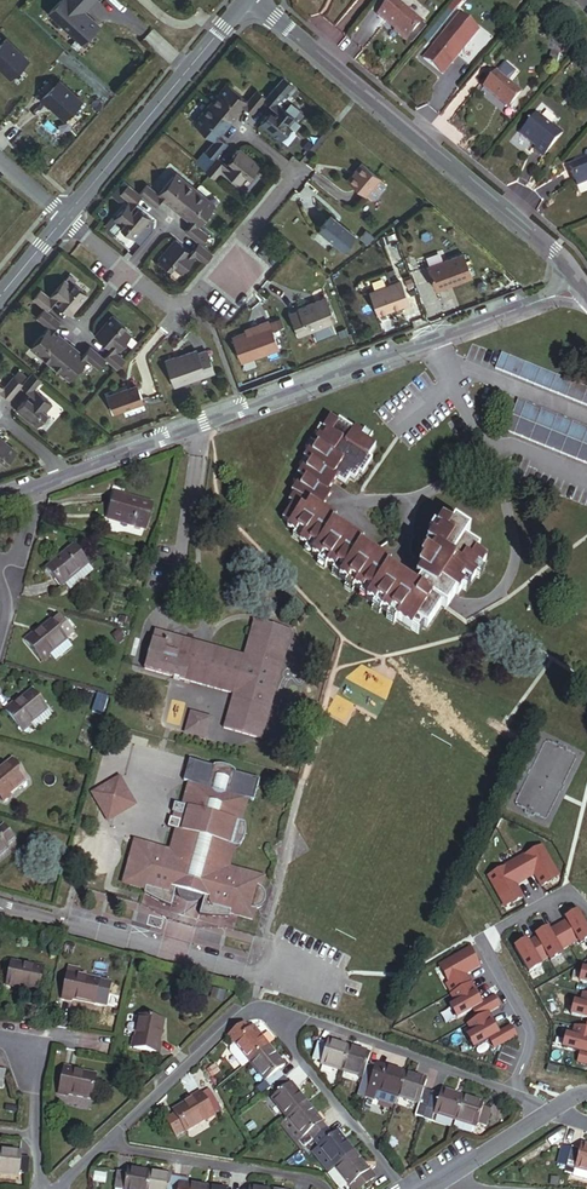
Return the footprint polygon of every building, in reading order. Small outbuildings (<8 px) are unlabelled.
[(98,27),(83,13),(95,0),(61,0),(48,14),(81,45),(98,27)] [(422,23),(394,0),(391,0),(377,16),(394,30),(398,34),(397,36),(405,42),(422,23)] [(442,75),(479,30),(459,14),(422,59),(442,75)] [(0,45),(0,69),(1,69),(0,70),(0,71),(9,80),(27,62),(5,40),(0,45)] [(520,92),(496,73),(483,88),(498,100),(500,99),(509,106),(520,92)] [(266,98),(263,100),(274,109),(270,114),(273,115),(270,119),(266,116),(259,123),(260,124),(279,140),(289,128),(294,132),(302,123),(276,103),(291,84),(283,76),(266,98)] [(53,112),(63,121),(80,102),(58,81),(40,101),(47,108),(48,107),(49,106),(54,111),(53,112)] [(222,95),(229,87),(226,84),(219,92),(222,95)] [(252,114),(263,100),(266,98),(256,90),(246,101),(229,87),(222,95),(219,92),(209,104),(231,121),(237,115),(233,111),(236,108),(238,110),(242,105),(252,114)] [(509,106),(500,99),(498,100),(508,108),(509,106)] [(218,128),(221,125),(225,128),(231,121),(209,104),(200,115),(203,118),(196,126),(214,141),(204,152),(213,160),(215,157),(227,144),(217,135),(220,131),(218,128)] [(196,126),(203,118),(200,115),(193,124),(196,126)] [(562,133),(554,127),(553,128),(537,115),(520,135),(527,141),(530,141),(532,143),(531,145),(535,148),(534,150),(542,157),(562,133)] [(247,178),(257,166),(238,150),(231,157),(235,161),(233,164),(230,162),(226,166),(215,157),(213,160),(204,171),(212,179),(220,170),(238,184),(245,176),(247,178)] [(569,167),(577,186),(586,182),(586,180),(586,179),(586,159),(569,167)] [(385,184),(380,179),(381,179),(361,163),(347,180),(365,196),(366,195),(371,199),(375,199),(385,188),(385,184)] [(182,181),(174,174),(172,177),(180,183),(182,181)] [(177,211),(195,191),(182,181),(180,183),(172,177),(157,194),(146,185),(138,194),(140,196),(154,207),(163,197),(168,201),(170,199),(174,202),(170,205),(177,211)] [(131,238),(148,218),(141,212),(138,216),(134,212),(136,210),(132,206),(140,196),(138,194),(126,185),(119,194),(128,202),(113,219),(121,226),(120,229),(131,238)] [(211,209),(202,202),(205,199),(195,191),(177,211),(184,217),(188,213),(191,216),(189,219),(193,223),(184,232),(198,244),(200,245),(208,236),(196,226),(211,209)] [(213,206),(205,199),(202,202),(211,209),(213,206)] [(343,251),(355,237),(330,216),(318,230),(343,251)] [(180,274),(195,257),(204,265),(212,255),(200,245),(198,244),(190,254),(185,250),(183,252),(180,249),(183,246),(175,240),(158,261),(170,270),(172,268),(180,274)] [(471,277),(463,254),(427,267),(436,290),(471,277)] [(86,294),(74,284),(72,287),(63,280),(49,297),(39,290),(32,299),(43,308),(47,311),(55,301),(59,304),(61,301),(65,304),(62,308),(69,314),(86,294)] [(408,304),(400,281),(369,292),(377,315),(408,304)] [(298,336),(334,322),(325,298),(298,308),(299,310),(289,313),(298,336)] [(51,332),(60,321),(47,311),(43,308),(36,318),(47,327),(33,344),(41,351),(38,354),(50,364),(67,343),(60,337),(56,341),(53,338),(55,335),(51,332)] [(130,335),(122,328),(124,325),(112,315),(95,335),(103,342),(106,338),(109,341),(107,343),(112,347),(103,357),(106,360),(117,369),(125,360),(115,352),(130,335)] [(278,349),(268,321),(258,324),(259,328),(245,333),(232,337),(239,355),(241,361),(242,363),(278,349)] [(245,333),(259,328),(258,324),(244,330),(245,333)] [(72,377),(86,359),(98,369),(106,360),(103,357),(90,346),(81,357),(76,353),(75,355),(72,352),(74,349),(67,343),(50,364),(61,373),(64,370),(72,377)] [(41,351),(33,344),(30,348),(38,354),(41,351)] [(214,373),(206,350),(197,353),(195,350),(174,357),(173,357),(164,360),(174,386),(214,373)] [(500,353),(494,370),(586,404),(586,385),(500,353)] [(230,365),(241,361),(239,355),(228,360),(230,365)] [(72,377),(64,370),(61,373),(70,380),(72,377)] [(44,412),(51,403),(33,389),(41,380),(32,373),(23,384),(21,386),(31,395),(27,399),(30,401),(27,405),(23,401),(16,409),(37,426),(47,414),(44,412)] [(21,386),(23,384),(14,376),(4,388),(0,384),(0,392),(9,399),(21,386)] [(142,402),(136,385),(107,395),(113,413),(142,402)] [(517,400),(505,431),(586,463),(586,428),(517,400)] [(361,475),(371,460),(367,457),(374,446),(360,437),(362,433),(354,428),(353,430),(338,421),(336,423),(329,418),(303,458),(307,460),(297,475),(301,477),(291,492),(293,494),(288,501),(292,504),(282,519),(289,524),(287,526),(287,528),(301,537),(299,541),(314,550),(311,554),(340,573),(338,577),(368,597),(366,600),(410,629),(415,622),(426,629),(445,599),(442,597),(446,590),(456,596),(461,589),(458,586),(462,580),(470,584),(475,576),(471,574),(475,567),(479,570),(485,562),(475,555),(478,551),(463,541),(468,533),(454,524),(450,528),(441,522),(436,530),(440,533),(435,539),(431,537),(426,545),(433,550),(429,557),(425,554),(420,562),(431,569),(422,584),(420,583),(416,589),(387,570),(389,567),(359,547),(361,543),(332,525),(334,521),(317,510),(308,504),(329,474),(333,477),(344,485),(349,478),(354,481),(358,473),(361,475)] [(14,451),(0,439),(0,463),(1,461),(4,463),(14,451)] [(317,510),(326,495),(323,493),(333,477),(329,474),(308,504),(317,510)] [(143,530),(150,505),(114,495),(108,520),(143,530)] [(63,584),(88,565),(72,547),(46,568),(61,586),(63,584)] [(69,591),(93,572),(88,565),(63,584),(69,591)] [(48,654),(65,639),(72,633),(58,617),(51,623),(49,621),(32,636),(30,634),(22,640),(37,658),(45,652),(47,655),(48,654)] [(261,739),(292,632),(253,621),(243,656),(154,631),(143,669),(232,694),(223,728),(261,739)] [(54,661),(71,647),(65,639),(48,654),(54,661)] [(40,661),(47,655),(45,652),(37,658),(40,661)] [(4,710),(19,727),(26,721),(29,724),(30,723),(46,709),(47,709),(32,690),(14,705),(12,703),(4,710)] [(46,709),(30,723),(35,729),(51,716),(46,709)] [(204,738),(210,718),(190,712),(184,733),(204,738)] [(26,721),(19,727),(22,730),(29,724),(26,721)] [(12,760),(0,769),(0,796),(7,791),(9,794),(27,779),(12,760)] [(238,847),(244,822),(241,821),(247,799),(253,801),(259,779),(235,773),(235,771),(232,768),(226,765),(222,764),(218,764),(213,765),(213,767),(189,760),(183,781),(189,782),(183,805),(173,803),(171,812),(174,813),(172,819),(169,818),(167,827),(176,829),(170,851),(134,841),(123,883),(144,889),(143,893),(160,902),(171,906),(176,889),(204,896),(199,915),(213,916),(229,918),(229,913),(252,919),(254,910),(258,908),(262,906),(264,904),(265,896),(263,892),(260,887),(263,877),(228,868),(234,846),(238,847)] [(108,820),(134,805),(118,778),(93,794),(108,820)] [(9,794),(7,791),(0,796),(0,798),(1,800),(9,794)] [(6,846),(14,839),(4,826),(0,829),(0,854),(7,848),(6,846)] [(511,862),(526,891),(537,886),(538,889),(548,884),(546,880),(554,876),(540,848),(522,858),(521,857),(511,862)] [(526,891),(511,862),(502,867),(503,869),(485,878),(500,906),(509,901),(511,904),(520,899),(519,896),(526,891)] [(555,928),(567,948),(576,942),(578,945),(586,940),(586,934),(575,913),(563,920),(564,922),(555,928)] [(533,937),(534,939),(546,960),(548,963),(560,956),(558,953),(567,948),(555,928),(546,933),(545,930),(533,937)] [(524,942),(512,949),(527,975),(539,968),(537,965),(546,960),(534,939),(526,944),(524,942)] [(442,985),(448,996),(466,986),(468,984),(462,973),(466,971),(468,973),(478,968),(468,950),(438,966),(443,975),(441,976),(445,984),(442,985)] [(38,996),(43,973),(33,971),(34,968),(11,963),(6,987),(29,992),(29,994),(38,996)] [(580,969),(577,983),(586,986),(586,971),(580,969)] [(104,1002),(107,983),(76,977),(76,980),(66,978),(61,1001),(71,1003),(71,1000),(94,1005),(95,1000),(104,1002)] [(475,1020),(483,1016),(497,1008),(492,998),(480,1005),(475,996),(472,997),(466,986),(448,996),(452,1004),(446,1008),(452,1019),(469,1010),(475,1020)] [(586,1032),(586,996),(581,995),(579,1005),(571,1003),(568,1017),(586,1021),(584,1031),(586,1032)] [(158,1043),(163,1020),(139,1016),(135,1038),(137,1039),(135,1048),(158,1053),(160,1043),(158,1043)] [(492,1050),(513,1039),(507,1028),(496,1034),(492,1026),(489,1028),(483,1016),(475,1020),(465,1025),(470,1034),(463,1037),(470,1049),(487,1040),(492,1050)] [(250,1030),(245,1023),(241,1025),(248,1032),(250,1030)] [(250,1062),(269,1047),(254,1027),(250,1030),(248,1032),(241,1025),(228,1036),(235,1044),(231,1048),(230,1053),(242,1068),(250,1062)] [(586,1067),(586,1032),(584,1031),(573,1028),(570,1038),(563,1036),(560,1050),(578,1055),(576,1065),(586,1067)] [(341,1071),(348,1048),(327,1042),(326,1046),(318,1043),(312,1060),(320,1062),(320,1065),(341,1071)] [(279,1071),(285,1066),(269,1047),(250,1062),(266,1082),(257,1089),(261,1096),(271,1088),(284,1077),(279,1071)] [(366,1066),(370,1055),(348,1048),(341,1071),(362,1078),(357,1094),(365,1097),(374,1069),(366,1066)] [(90,1100),(95,1076),(73,1072),(73,1069),(63,1067),(58,1090),(68,1093),(67,1095),(90,1100)] [(397,1097),(405,1074),(384,1067),(383,1072),(374,1069),(365,1097),(372,1099),(373,1098),(376,1090),(397,1097)] [(423,1090),(425,1081),(405,1074),(397,1097),(418,1104),(414,1116),(423,1119),(431,1093),(423,1090)] [(288,1118),(307,1103),(291,1083),(290,1084),(284,1077),(271,1088),(276,1095),(272,1099),(288,1118)] [(395,1105),(397,1097),(376,1090),(373,1098),(395,1105)] [(455,1120),(462,1097),(440,1091),(439,1095),(431,1093),(423,1119),(430,1122),(433,1114),(455,1120)] [(185,1132),(215,1115),(200,1092),(191,1097),(192,1100),(172,1111),(175,1115),(165,1121),(174,1135),(184,1130),(185,1132)] [(485,1128),(490,1111),(483,1109),(484,1104),(462,1097),(455,1120),(452,1128),(470,1134),(473,1132),(474,1127),(476,1127),(476,1125),(485,1128)] [(322,1124),(322,1122),(307,1103),(288,1118),(303,1138),(298,1142),(303,1149),(313,1141),(327,1130),(322,1124)] [(303,1138),(288,1118),(280,1124),(302,1150),(303,1149),(298,1142),(303,1138)] [(353,1151),(337,1132),(332,1137),(327,1130),(313,1141),(319,1148),(334,1167),(353,1151)] [(581,1145),(580,1149),(572,1147),(571,1148),(562,1146),(558,1164),(566,1166),(565,1173),(573,1175),(573,1177),(586,1181),(586,1147),(581,1145)] [(334,1167),(319,1148),(312,1153),(327,1172),(334,1167)] [(30,1158),(20,1157),(20,1152),(0,1151),(0,1175),(19,1176),(19,1175),(28,1175),(30,1158)] [(353,1151),(334,1167),(335,1169),(328,1175),(339,1188),(343,1188),(348,1185),(351,1188),(361,1188),(375,1178),(353,1151)] [(149,1173),(127,1170),(126,1174),(117,1173),(115,1188),(146,1188),(149,1173)] [(180,1179),(171,1177),(171,1176),(149,1173),(146,1188),(178,1188),(180,1179)] [(208,1188),(187,1185),(188,1180),(180,1179),(178,1188),(208,1188)]
